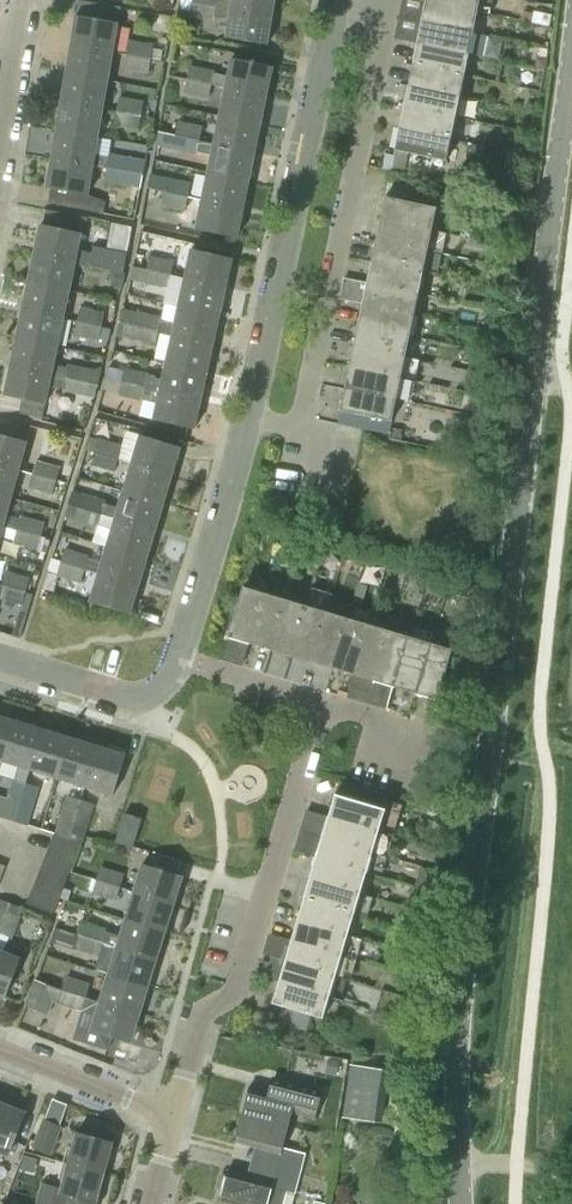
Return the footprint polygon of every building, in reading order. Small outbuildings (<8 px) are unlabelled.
[(181,1),(274,16),(276,0),(181,0),(181,1)] [(427,3),(479,14),(489,16),(493,0),(428,0),(427,3)] [(274,16),(181,1),(179,13),(190,14),(190,16),(214,20),(215,17),(231,20),(228,39),(269,46),(274,16)] [(427,3),(423,22),(475,32),(479,14),(427,3)] [(77,16),(72,45),(114,52),(119,24),(77,16)] [(423,22),(418,46),(470,56),(470,55),(484,57),(487,37),(474,35),(475,32),(423,22)] [(129,41),(127,54),(151,59),(153,45),(129,41)] [(72,45),(67,73),(109,80),(114,52),(72,45)] [(418,46),(413,67),(466,77),(470,56),(418,46)] [(151,59),(127,54),(124,70),(148,74),(151,59)] [(190,65),(187,80),(211,85),(211,86),(226,89),(227,88),(268,96),(274,68),(233,59),(229,76),(214,73),(215,71),(190,65)] [(413,67),(409,88),(461,99),(466,77),(413,67)] [(67,73),(62,102),(104,109),(109,80),(67,73)] [(187,80),(184,94),(208,99),(211,86),(211,85),(187,80)] [(226,89),(221,116),(263,124),(268,96),(227,88),(226,89)] [(409,88),(404,109),(456,120),(461,99),(409,88)] [(119,98),(117,111),(141,116),(144,101),(119,98)] [(62,102),(57,129),(99,137),(104,109),(62,102)] [(404,109),(400,130),(452,141),(456,120),(404,109)] [(141,116),(117,111),(114,126),(139,130),(141,116)] [(215,143),(257,152),(263,124),(221,116),(215,143)] [(178,122),(176,135),(200,140),(202,127),(178,122)] [(57,129),(52,158),(94,166),(107,168),(109,156),(96,154),(99,137),(57,129)] [(452,141),(400,130),(395,152),(447,163),(452,141)] [(212,156),(209,172),(251,181),(257,152),(215,143),(200,140),(176,135),(159,131),(153,160),(162,162),(165,147),(172,149),(172,150),(197,155),(197,153),(212,156)] [(109,156),(107,168),(143,175),(145,160),(109,154),(109,156)] [(52,158),(46,187),(51,188),(63,190),(87,195),(88,195),(94,166),(52,158)] [(143,175),(107,168),(105,182),(141,188),(143,175)] [(203,200),(203,201),(245,210),(251,181),(209,172),(203,200)] [(150,174),(147,190),(188,198),(188,197),(191,183),(150,174)] [(147,190),(145,202),(146,203),(200,214),(197,231),(239,239),(245,210),(203,201),(203,200),(188,197),(188,198),(147,190)] [(385,199),(380,221),(432,232),(436,210),(385,199)] [(380,221),(376,242),(427,253),(432,232),(380,221)] [(35,255),(77,264),(113,272),(117,257),(91,251),(91,254),(80,251),(83,234),(42,225),(35,255)] [(376,242),(371,264),(423,275),(427,253),(376,242)] [(186,279),(228,289),(234,260),(193,251),(186,279)] [(35,255),(29,282),(71,291),(77,264),(35,255)] [(132,266),(132,267),(171,276),(174,261),(149,255),(146,269),(132,266)] [(371,264),(367,285),(418,296),(423,275),(371,264)] [(171,276),(132,267),(129,281),(168,289),(171,276)] [(180,308),(221,317),(228,289),(186,279),(180,308)] [(29,282),(23,310),(65,320),(71,291),(29,282)] [(367,285),(362,306),(414,317),(418,296),(367,285)] [(362,306),(358,328),(409,338),(414,317),(362,306)] [(173,336),(214,346),(221,317),(180,308),(176,324),(160,321),(161,317),(123,307),(119,324),(158,333),(158,332),(173,336)] [(80,308),(77,322),(101,328),(104,313),(80,308)] [(23,310),(17,339),(59,348),(65,320),(23,310)] [(101,328),(77,322),(74,336),(98,341),(101,328)] [(155,345),(158,333),(119,324),(116,336),(155,345)] [(358,328),(353,347),(405,358),(409,338),(358,328)] [(173,336),(167,364),(208,373),(214,346),(173,336)] [(17,339),(11,367),(97,386),(101,368),(93,370),(68,365),(67,368),(55,365),(59,348),(17,339)] [(353,347),(349,369),(400,380),(405,358),(353,347)] [(425,358),(420,379),(477,391),(482,370),(425,358)] [(149,376),(146,388),(202,401),(208,373),(167,364),(163,381),(156,379),(156,377),(149,376)] [(97,386),(11,367),(5,396),(46,405),(50,386),(64,389),(63,391),(95,398),(97,386)] [(124,372),(121,383),(146,388),(149,376),(149,374),(125,368),(124,372)] [(349,369),(344,391),(395,402),(400,380),(349,369)] [(118,396),(118,397),(142,402),(146,388),(121,383),(118,396)] [(146,388),(142,402),(143,402),(157,406),(154,421),(195,430),(202,401),(146,388)] [(395,402),(344,391),(339,412),(391,423),(395,402)] [(21,471),(28,443),(0,435),(0,465),(21,471)] [(141,436),(133,463),(174,476),(182,448),(141,436)] [(99,439),(95,452),(118,459),(122,446),(121,446),(99,439)] [(94,453),(91,465),(114,472),(118,460),(118,459),(95,452),(94,453)] [(35,463),(32,474),(55,481),(59,469),(35,463)] [(133,464),(125,492),(165,505),(174,476),(133,463),(133,464)] [(13,499),(21,471),(0,465),(0,496),(13,499)] [(65,495),(68,484),(55,481),(32,474),(28,488),(52,495),(53,492),(65,495)] [(73,491),(68,504),(157,531),(165,505),(125,492),(120,509),(105,504),(106,500),(73,491)] [(6,527),(8,516),(13,499),(0,496),(0,525),(6,527)] [(113,531),(109,547),(149,559),(157,531),(68,504),(64,517),(73,520),(73,521),(98,528),(98,526),(113,531)] [(19,519),(17,530),(41,536),(45,523),(20,516),(19,519)] [(14,541),(13,544),(37,551),(41,536),(17,530),(14,541)] [(104,563),(100,574),(141,586),(149,559),(109,547),(104,563)] [(61,562),(85,569),(88,559),(89,556),(65,548),(64,551),(61,562)] [(61,562),(57,577),(81,584),(82,581),(97,585),(92,603),(132,615),(141,586),(100,574),(85,569),(61,562)] [(6,571),(2,586),(25,592),(29,577),(6,571)] [(2,586),(0,592),(0,599),(22,605),(25,592),(2,586)] [(229,639),(251,646),(267,595),(244,588),(229,639)] [(251,646),(272,652),(288,601),(267,595),(251,646)] [(272,652),(292,659),(308,608),(288,601),(272,652)] [(292,659),(313,665),(329,614),(308,608),(292,659)] [(313,665),(334,672),(350,620),(329,614),(313,665)] [(334,672),(354,678),(370,627),(350,620),(334,672)] [(354,678),(375,684),(391,633),(370,627),(354,678)] [(375,684),(396,691),(412,639),(391,633),(375,684)] [(396,691),(416,697),(432,646),(412,639),(396,691)] [(432,646),(416,697),(437,703),(452,652),(432,646)] [(3,762),(16,721),(0,716),(0,761),(3,762)] [(2,817),(15,821),(27,784),(26,783),(30,770),(31,771),(44,730),(16,721),(3,762),(18,767),(14,779),(11,778),(4,803),(6,803),(2,817)] [(44,730),(31,771),(59,780),(72,739),(44,730)] [(72,739),(59,780),(86,789),(99,748),(72,739)] [(99,748),(86,789),(113,797),(126,757),(99,748)] [(27,784),(15,821),(26,825),(30,811),(32,812),(39,787),(27,784)] [(53,835),(52,836),(70,842),(83,800),(66,795),(54,835),(53,835)] [(331,795),(325,817),(376,831),(382,811),(331,795)] [(95,804),(83,800),(70,842),(80,845),(81,842),(82,842),(95,804)] [(118,845),(134,849),(142,821),(126,816),(118,845)] [(325,817),(319,838),(370,852),(376,831),(325,817)] [(52,836),(46,852),(73,863),(80,845),(70,842),(52,836)] [(319,838),(313,858),(364,873),(370,852),(319,838)] [(46,852),(40,870),(66,880),(73,863),(46,852)] [(313,858),(306,879),(358,893),(364,873),(313,858)] [(134,893),(176,906),(184,879),(142,866),(134,893)] [(100,867),(96,882),(120,889),(124,874),(100,867)] [(414,886),(436,893),(442,874),(419,867),(414,886)] [(40,870),(33,887),(59,897),(66,880),(40,870)] [(306,879),(300,900),(351,915),(358,893),(306,879)] [(120,889),(96,882),(92,894),(116,901),(120,889)] [(59,897),(33,887),(27,903),(53,913),(59,897)] [(126,921),(167,933),(176,906),(134,893),(126,921)] [(300,900),(294,920),(345,935),(351,915),(300,900)] [(9,905),(0,901),(0,929),(9,905)] [(8,999),(23,960),(3,952),(8,939),(11,940),(21,916),(18,915),(21,909),(13,906),(9,905),(0,929),(0,996),(8,999)] [(294,920),(288,940),(339,955),(345,935),(294,920)] [(117,948),(117,949),(159,962),(167,933),(126,921),(121,937),(117,948)] [(78,937),(102,944),(103,944),(106,933),(107,929),(83,922),(78,937)] [(78,937),(74,950),(98,957),(102,944),(78,937)] [(288,940),(282,961),(333,976),(339,955),(288,940)] [(117,949),(109,976),(151,989),(159,962),(117,949)] [(282,961),(276,982),(327,997),(333,976),(282,961)] [(66,976),(61,991),(85,998),(90,983),(66,976)] [(109,976),(101,1003),(142,1016),(151,989),(109,976)] [(276,982),(269,1003),(282,1007),(311,1016),(320,1019),(327,997),(276,982)] [(85,998),(61,991),(61,993),(36,983),(26,1009),(47,1017),(53,1003),(81,1011),(85,998)] [(142,1016),(101,1003),(92,1031),(134,1044),(142,1016)] [(342,1118),(382,1123),(386,1091),(385,1091),(387,1068),(349,1063),(347,1078),(345,1077),(344,1084),(347,1085),(342,1118)] [(249,1085),(242,1113),(288,1125),(291,1112),(315,1119),(323,1090),(270,1076),(266,1090),(249,1085)] [(8,1157),(25,1112),(0,1103),(0,1154),(8,1157)] [(255,1146),(251,1159),(301,1172),(306,1153),(282,1147),(288,1125),(242,1113),(235,1141),(255,1146)] [(31,1149),(51,1157),(63,1127),(43,1120),(31,1149)] [(78,1134),(70,1165),(105,1174),(114,1143),(78,1134)] [(251,1159),(248,1174),(228,1169),(227,1173),(221,1173),(217,1187),(223,1190),(220,1200),(234,1203),(283,1203),(286,1192),(295,1194),(301,1172),(251,1159)] [(38,1203),(67,1203),(68,1198),(91,1203),(97,1203),(105,1174),(70,1165),(63,1190),(43,1184),(38,1203)]
